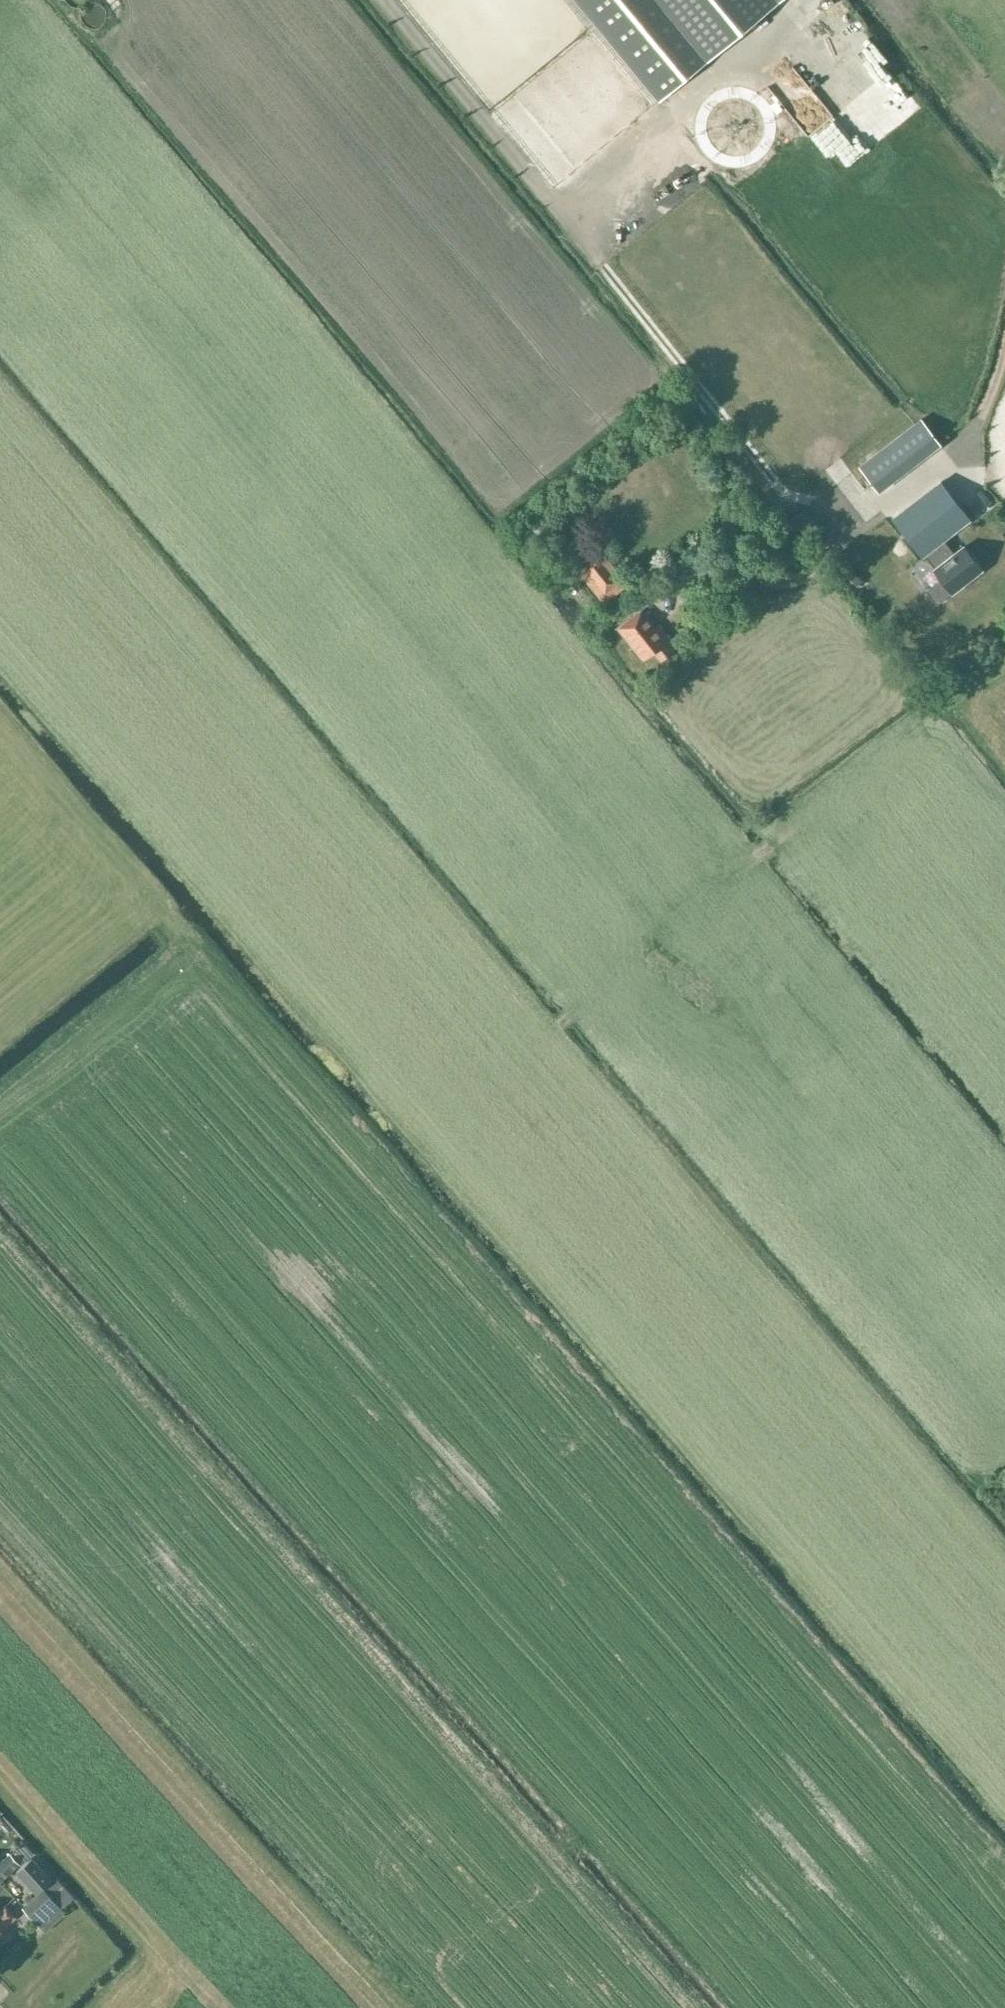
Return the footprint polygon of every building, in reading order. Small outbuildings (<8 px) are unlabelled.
[(661,100),(782,0),(578,0),(661,100)] [(937,442),(920,419),(917,422),(860,466),(880,492),(940,445),(937,442)] [(940,483),(894,519),(923,557),(924,556),(935,569),(933,571),(941,580),(927,591),(938,605),(952,594),(982,571),(964,547),(955,554),(944,541),(951,535),(969,521),(940,483)] [(627,584),(597,547),(574,566),(605,603),(627,584)] [(659,624),(653,629),(642,614),(620,630),(642,659),(653,651),(660,660),(677,648),(659,624)] [(27,1845),(16,1848),(0,1862),(0,1884),(34,1853),(27,1845)] [(56,1902),(45,1889),(24,1908),(35,1921),(56,1902)] [(14,1918),(5,1908),(0,1912),(0,1930),(14,1918)]
